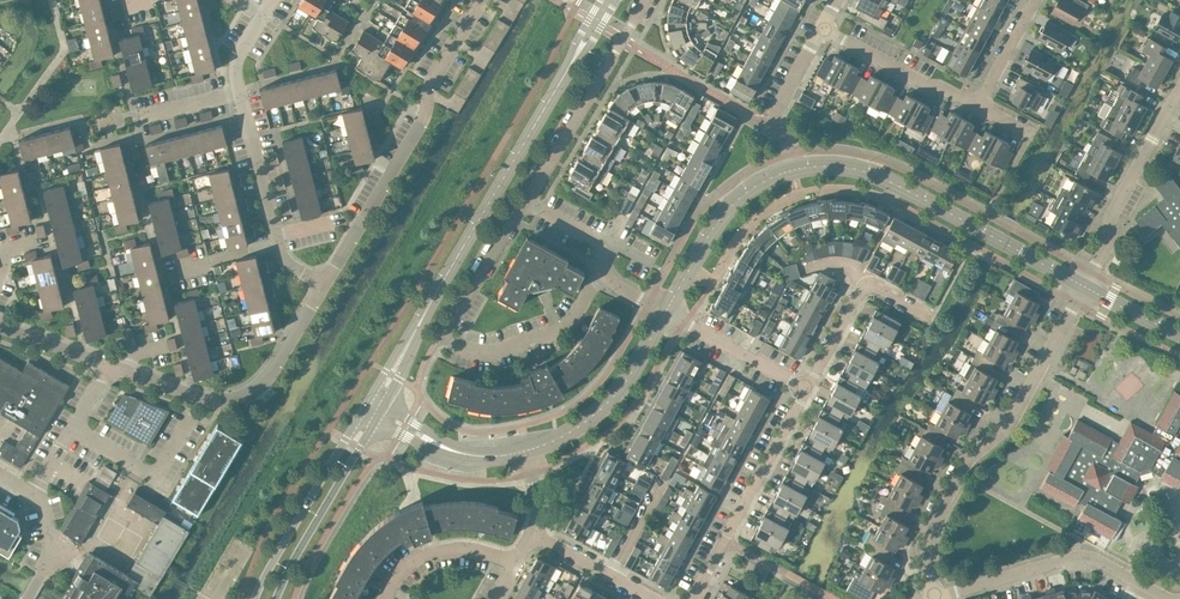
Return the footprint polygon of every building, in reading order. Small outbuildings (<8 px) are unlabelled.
[(80,10),(102,4),(101,0),(80,0),(82,7),(79,8),(80,10)] [(180,10),(200,5),(198,0),(177,0),(180,10)] [(334,0),(301,0),(298,5),(318,17),(312,27),(336,41),(349,20),(329,9),(334,0)] [(429,21),(442,0),(409,0),(405,7),(429,21)] [(667,22),(686,22),(687,16),(688,11),(692,12),(695,8),(682,0),(672,0),(670,4),(668,13),(667,22)] [(792,20),(798,9),(799,10),(799,9),(783,0),(780,0),(774,10),(792,20)] [(799,9),(804,0),(783,0),(799,9)] [(883,30),(888,20),(880,16),(884,8),(870,0),(859,0),(855,6),(860,9),(857,16),(883,30)] [(884,8),(889,0),(896,5),(899,0),(870,0),(884,8)] [(997,17),(1003,6),(992,0),(981,0),(978,7),(997,17)] [(1073,23),(1081,9),(1085,11),(1089,4),(1081,0),(1073,0),(1072,3),(1066,0),(1058,0),(1052,12),(1073,23)] [(83,11),(85,22),(105,17),(102,4),(80,10),(80,12),(83,11)] [(942,11),(947,13),(950,7),(946,4),(942,11)] [(180,22),(181,24),(203,18),(200,5),(180,10),(183,21),(180,22)] [(731,13),(737,16),(741,11),(734,7),(731,13)] [(971,18),(991,29),(997,17),(978,7),(971,18)] [(768,22),(786,31),(792,20),(774,10),(768,22)] [(1176,41),(1179,34),(1179,16),(1172,11),(1168,18),(1162,14),(1154,29),(1176,41)] [(362,56),(356,66),(380,81),(392,61),(402,67),(426,26),(402,12),(384,41),(364,30),(352,50),(362,56)] [(699,16),(706,20),(709,16),(702,12),(699,16)] [(728,18),(734,22),(737,16),(731,13),(728,18)] [(739,21),(745,24),(748,18),(742,15),(739,21)] [(85,33),(86,35),(108,29),(105,17),(85,22),(88,32),(85,33)] [(184,25),(186,36),(206,31),(203,18),(181,24),(181,26),(184,25)] [(491,31),(497,34),(504,22),(498,18),(491,31)] [(965,30),(985,40),(991,29),(971,18),(965,30)] [(1047,20),(1044,26),(1053,31),(1056,25),(1047,20)] [(736,26),(742,29),(745,24),(739,21),(736,26)] [(504,22),(497,34),(503,38),(511,25),(504,22)] [(670,40),(674,48),(691,39),(691,38),(688,33),(687,28),(691,27),(691,22),(686,22),(667,22),(668,31),(670,40)] [(762,33),(780,43),(786,31),(768,22),(762,33)] [(936,29),(941,31),(945,25),(940,22),(936,29)] [(1037,39),(1060,52),(1065,44),(1072,47),(1077,37),(1062,28),(1059,35),(1053,31),(1044,26),(1037,39)] [(89,36),(92,47),(111,42),(108,29),(86,35),(87,37),(89,36)] [(701,33),(704,38),(711,34),(708,29),(701,33)] [(720,36),(725,39),(729,32),(724,29),(720,36)] [(933,35),(938,38),(941,31),(936,29),(933,35)] [(959,41),(978,52),(985,40),(965,30),(959,41)] [(187,47),(187,49),(209,43),(206,31),(186,36),(189,46),(187,47)] [(483,44),(489,47),(497,34),(491,31),(483,44)] [(756,44),(774,54),(780,43),(762,33),(756,44)] [(123,52),(143,47),(139,34),(133,35),(120,39),(123,52)] [(489,47),(495,51),(503,38),(497,34),(489,47)] [(686,62),(693,68),(703,51),(698,48),(694,44),(697,41),(695,36),(691,38),(691,39),(674,48),(679,56),(686,62)] [(1146,63),(1164,73),(1172,59),(1162,54),(1166,47),(1147,37),(1143,44),(1145,45),(1143,50),(1150,54),(1146,63)] [(727,43),(733,46),(736,41),(730,38),(727,43)] [(913,45),(919,48),(923,42),(916,38),(913,45)] [(953,52),(972,63),(978,52),(959,41),(953,52)] [(92,47),(95,59),(101,58),(115,55),(111,42),(92,47)] [(693,68),(705,75),(721,46),(718,45),(710,43),(708,42),(703,51),(693,68)] [(190,50),(193,61),(212,56),(209,43),(187,49),(188,51),(190,50)] [(724,48),(730,52),(733,46),(727,43),(724,48)] [(749,56),(767,65),(774,54),(756,44),(749,56)] [(126,64),(148,59),(148,57),(145,57),(143,47),(123,52),(126,64)] [(923,54),(927,57),(931,50),(926,47),(923,54)] [(1032,48),(1029,54),(1039,60),(1042,54),(1032,48)] [(942,62),(966,75),(972,63),(953,52),(949,50),(942,62)] [(1022,67),(1045,80),(1050,72),(1057,76),(1063,65),(1048,57),(1045,63),(1039,60),(1029,54),(1022,67)] [(827,82),(833,86),(846,62),(835,55),(830,64),(824,60),(816,74),(826,79),(827,82)] [(193,61),(196,74),(202,72),(216,69),(212,56),(193,61)] [(743,67),(761,77),(767,65),(749,56),(743,67)] [(126,64),(129,77),(149,72),(146,62),(149,61),(148,59),(126,64)] [(714,66),(720,69),(723,64),(717,61),(714,66)] [(843,88),(852,93),(860,80),(853,77),(858,68),(846,62),(833,86),(840,89),(843,88)] [(1143,79),(1157,86),(1164,73),(1146,63),(1141,71),(1134,67),(1131,72),(1129,71),(1125,78),(1139,85),(1143,79)] [(462,79),(468,83),(475,70),(469,66),(462,79)] [(711,73),(716,76),(720,69),(714,66),(711,73)] [(736,78),(756,88),(755,87),(761,77),(743,67),(737,78),(737,77),(736,78)] [(323,72),(328,92),(341,88),(340,82),(336,69),(323,72)] [(468,83),(474,86),(482,73),(475,70),(468,83)] [(129,77),(133,90),(152,85),(155,84),(154,82),(152,83),(149,72),(129,77)] [(311,75),(316,97),(319,97),(318,94),(328,92),(323,72),(311,75)] [(298,78),(303,98),(314,95),(314,98),(316,97),(311,75),(298,78)] [(862,101),(869,105),(882,81),(870,75),(866,83),(860,80),(852,93),(862,98),(862,101)] [(1024,104),(1035,111),(1044,94),(1034,89),(1035,86),(1019,77),(1014,87),(1020,91),(1018,95),(1016,94),(1012,101),(1023,107),(1024,104)] [(286,82),(291,104),(293,103),(293,101),(303,98),(298,78),(286,82)] [(730,90),(749,100),(756,88),(736,78),(730,90)] [(454,92),(460,95),(468,83),(462,79),(454,92)] [(636,84),(628,88),(637,105),(639,109),(644,106),(643,102),(648,101),(654,101),(655,81),(645,83),(636,84)] [(664,82),(655,81),(654,101),(654,105),(660,105),(660,101),(666,103),(671,105),(681,89),(673,85),(664,82)] [(879,108),(888,113),(896,100),(889,96),(894,88),(882,81),(869,105),(876,109),(879,108)] [(273,85),(278,104),(289,102),(289,104),(291,104),(286,82),(273,85)] [(460,95),(466,99),(474,86),(468,83),(460,95)] [(1112,106),(1138,120),(1146,106),(1139,102),(1142,96),(1121,84),(1117,91),(1119,93),(1112,106)] [(265,108),(266,110),(268,110),(267,107),(278,104),(273,85),(260,88),(265,108)] [(608,107),(629,119),(632,115),(629,112),(632,108),(637,105),(628,88),(621,94),(614,100),(608,107)] [(694,96),(681,89),(671,105),(668,109),(675,113),(673,117),(677,120),(680,122),(694,96)] [(798,100),(812,107),(816,100),(802,92),(798,100)] [(898,121),(905,125),(918,101),(906,94),(902,103),(896,100),(888,113),(897,118),(898,121)] [(692,108),(697,111),(701,105),(695,101),(692,108)] [(915,127),(924,133),(932,119),(925,116),(930,107),(918,101),(905,125),(912,128),(915,127)] [(1100,125),(1120,136),(1124,130),(1131,134),(1138,120),(1112,106),(1105,119),(1104,118),(1100,125)] [(343,115),(346,126),(366,120),(362,107),(343,112),(343,113),(340,113),(341,115),(343,115)] [(602,119),(626,133),(627,134),(634,122),(629,119),(608,107),(608,108),(610,109),(607,113),(606,112),(602,119)] [(717,107),(711,119),(730,130),(737,118),(717,107)] [(688,114),(694,117),(697,111),(692,108),(688,114)] [(833,118),(842,123),(846,117),(837,111),(833,118)] [(942,138),(948,141),(962,117),(950,111),(945,120),(939,116),(931,129),(941,135),(942,138)] [(644,116),(647,123),(652,120),(648,113),(644,116)] [(958,144),(968,149),(975,136),(969,132),(973,124),(962,117),(948,141),(955,145),(958,144)] [(599,127),(596,132),(615,143),(618,138),(619,139),(626,134),(626,133),(602,119),(597,126),(599,127)] [(636,123),(642,127),(645,123),(638,119),(636,123)] [(711,120),(705,131),(723,141),(729,130),(730,130),(711,119),(711,120)] [(346,137),(347,139),(369,133),(366,120),(346,126),(349,136),(346,137)] [(209,128),(214,147),(225,145),(226,147),(228,147),(227,144),(223,124),(209,128)] [(57,129),(62,149),(75,146),(74,140),(70,126),(57,129)] [(679,131),(685,134),(687,129),(682,126),(679,131)] [(197,131),(202,153),(205,153),(204,150),(214,147),(209,128),(197,131)] [(45,133),(51,155),(53,154),(52,152),(62,149),(57,129),(45,133)] [(664,136),(670,139),(674,133),(668,130),(664,136)] [(978,157),(984,161),(997,137),(986,130),(981,139),(975,136),(968,149),(977,154),(978,157)] [(184,134),(189,154),(200,151),(200,154),(202,153),(197,131),(184,134)] [(676,136),(682,140),(685,134),(679,131),(676,136)] [(705,131),(699,142),(717,152),(723,141),(705,131)] [(592,135),(588,143),(615,158),(622,147),(615,143),(596,132),(594,136),(592,135)] [(1094,156),(1113,166),(1120,153),(1106,145),(1110,138),(1098,132),(1091,144),(1099,148),(1094,156)] [(32,136),(37,155),(48,153),(48,155),(51,155),(45,133),(32,136)] [(350,140),(353,151),(372,145),(369,133),(347,139),(347,141),(350,140)] [(172,137),(177,160),(179,159),(179,156),(189,154),(184,134),(172,137)] [(19,139),(24,159),(37,155),(32,136),(19,139)] [(282,141),(286,154),(305,149),(303,138),(305,138),(305,136),(302,136),(282,141)] [(159,141),(164,160),(175,158),(175,160),(177,160),(172,137),(159,141)] [(994,164),(1004,169),(1011,155),(1005,152),(1009,143),(997,137),(984,161),(991,165),(994,164)] [(156,166),(161,182),(169,180),(164,160),(159,141),(146,144),(151,164),(159,161),(160,165),(156,166)] [(699,142),(693,154),(711,164),(712,163),(711,163),(717,152),(699,142)] [(101,150),(104,161),(124,156),(120,143),(101,148),(98,149),(99,151),(101,150)] [(585,151),(583,155),(608,170),(615,158),(588,143),(584,150),(585,151)] [(653,149),(660,153),(663,148),(656,144),(653,149)] [(353,151),(356,163),(362,162),(376,159),(372,145),(353,151)] [(664,153),(670,156),(673,150),(668,146),(664,153)] [(286,154),(289,167),(311,161),(311,159),(308,160),(305,149),(286,154)] [(650,155),(657,159),(660,153),(653,149),(650,155)] [(1091,172),(1105,180),(1113,166),(1094,156),(1087,152),(1076,172),(1088,179),(1091,172)] [(661,159),(667,162),(670,156),(664,153),(661,159)] [(693,154),(687,165),(705,175),(711,164),(693,154)] [(578,159),(574,166),(598,180),(601,182),(608,170),(583,155),(580,160),(578,159)] [(104,172),(105,174),(127,169),(124,156),(104,161),(107,171),(104,172)] [(289,167),(292,179),(312,174),(309,164),(312,163),(311,161),(289,167)] [(687,165),(680,176),(699,186),(705,175),(687,165)] [(573,190),(589,200),(593,193),(588,190),(590,185),(592,186),(598,181),(598,180),(574,166),(570,173),(571,174),(569,179),(576,184),(573,190)] [(210,176),(213,186),(232,181),(229,168),(209,173),(209,174),(207,174),(207,176),(210,176)] [(640,173),(647,177),(650,172),(643,168),(640,173)] [(2,187),(22,182),(19,169),(5,172),(0,174),(0,178),(2,187)] [(108,176),(110,186),(130,181),(127,169),(105,174),(105,176),(108,176)] [(652,175),(658,179),(660,173),(655,170),(652,175)] [(1179,247),(1179,188),(1167,172),(1153,184),(1164,198),(1136,220),(1147,234),(1161,223),(1179,247)] [(637,179),(644,183),(647,177),(640,173),(637,179)] [(292,179),(295,192),(318,186),(317,184),(315,185),(312,174),(292,179)] [(649,181),(655,184),(658,179),(652,175),(649,181)] [(674,188),(692,197),(698,187),(699,187),(699,186),(680,176),(674,188)] [(1055,199),(1081,213),(1086,204),(1091,206),(1098,193),(1074,180),(1068,191),(1062,188),(1055,199)] [(111,197),(111,199),(133,194),(130,181),(110,186),(113,196),(111,197)] [(213,198),(213,200),(235,194),(232,181),(213,186),(215,197),(213,198)] [(3,198),(3,200),(25,195),(22,182),(2,187),(5,198),(3,198)] [(47,202),(67,197),(63,185),(57,186),(44,189),(47,202)] [(295,192),(299,204),(318,199),(316,189),(318,188),(318,186),(295,192)] [(152,215),(172,210),(169,197),(174,196),(172,188),(161,191),(163,199),(149,202),(152,215)] [(668,199),(686,209),(692,197),(674,188),(668,199)] [(626,197),(633,201),(636,196),(629,192),(626,197)] [(639,198),(645,201),(648,196),(642,193),(639,198)] [(114,201),(117,211),(136,206),(133,194),(111,199),(112,201),(114,201)] [(216,201),(219,211),(239,206),(235,194),(213,200),(214,202),(216,201)] [(6,202),(9,212),(28,207),(25,195),(3,200),(4,202),(6,202)] [(50,215),(72,209),(72,207),(69,208),(67,197),(47,202),(50,215)] [(619,211),(626,215),(633,201),(626,197),(619,211)] [(636,203),(642,206),(645,201),(639,198),(636,203)] [(299,204),(302,218),(322,213),(322,212),(324,212),(324,210),(321,210),(318,199),(299,204)] [(662,210),(680,220),(686,209),(668,199),(662,210)] [(805,205),(810,221),(816,219),(822,218),(828,217),(826,199),(821,200),(821,201),(815,202),(810,203),(805,205)] [(826,199),(828,217),(834,217),(840,217),(846,217),(848,201),(842,201),(837,200),(832,200),(832,199),(826,199)] [(1050,224),(1074,238),(1081,225),(1076,222),(1081,213),(1055,199),(1049,210),(1056,213),(1050,224)] [(848,201),(846,217),(852,218),(858,220),(864,221),(869,204),(864,202),(864,204),(859,203),(853,202),(848,201)] [(869,204),(864,221),(870,223),(876,226),(882,229),(890,214),(885,212),(879,209),(874,207),(875,206),(869,204)] [(784,212),(793,228),(798,225),(804,223),(810,221),(805,205),(800,206),(795,208),(790,211),(789,209),(784,212)] [(117,211),(120,224),(126,223),(140,219),(136,206),(117,211)] [(219,223),(220,225),(242,219),(239,206),(219,211),(222,222),(219,223)] [(9,212),(12,225),(18,224),(32,220),(28,207),(9,212)] [(53,228),(73,223),(70,212),(73,211),(72,209),(50,215),(53,228)] [(625,223),(631,226),(639,213),(633,209),(625,223)] [(156,228),(178,222),(177,220),(175,221),(172,210),(152,215),(156,228)] [(655,221),(674,232),(674,231),(680,220),(662,210),(656,221),(655,221)] [(767,225),(777,238),(782,234),(787,231),(793,228),(784,212),(780,214),(780,216),(776,218),(771,222),(767,225)] [(897,242),(907,224),(894,217),(881,240),(894,247),(897,242)] [(223,226),(225,237),(245,232),(242,219),(220,225),(220,227),(223,226)] [(648,233),(668,244),(674,232),(655,221),(648,233)] [(159,240),(178,235),(176,225),(178,224),(178,222),(156,228),(159,240)] [(57,240),(79,234),(78,232),(76,233),(73,223),(53,228),(57,240)] [(910,249),(920,231),(907,224),(897,242),(910,249)] [(754,235),(750,239),(764,251),(768,246),(772,242),(777,238),(767,225),(763,228),(759,232),(755,236),(754,235)] [(922,256),(932,237),(920,231),(910,249),(922,256)] [(226,248),(226,250),(229,249),(229,250),(248,245),(245,232),(225,237),(228,247),(226,248)] [(60,253),(80,248),(77,237),(79,236),(79,234),(57,240),(60,253)] [(162,254),(176,250),(182,248),(178,235),(159,240),(162,254)] [(498,295),(518,306),(527,290),(557,283),(573,292),(584,272),(566,262),(568,259),(530,238),(530,239),(527,237),(525,240),(505,276),(508,277),(498,295)] [(935,263),(945,244),(932,237),(922,256),(935,263)] [(742,253),(739,258),(754,266),(756,261),(758,259),(761,261),(767,253),(764,251),(750,239),(747,243),(748,244),(745,249),(742,253)] [(828,256),(835,255),(834,241),(830,241),(825,242),(828,256)] [(835,255),(842,255),(844,241),(839,241),(834,241),(835,255)] [(842,255),(849,257),(853,243),(848,242),(844,241),(842,255)] [(131,247),(134,260),(154,255),(150,242),(137,246),(131,247)] [(821,257),(828,256),(825,242),(821,242),(816,244),(821,257)] [(849,257),(856,259),(861,246),(857,244),(855,243),(853,243),(849,257)] [(814,259),(821,257),(816,244),(810,246),(814,259)] [(947,278),(956,263),(953,261),(958,251),(945,244),(935,263),(945,268),(943,272),(945,276),(947,277),(947,278)] [(807,261),(814,259),(810,246),(803,248),(807,261)] [(856,259),(863,262),(870,250),(866,247),(861,246),(856,259)] [(63,266),(77,262),(83,260),(80,248),(60,253),(63,266)] [(32,259),(35,272),(55,267),(51,254),(38,258),(32,259)] [(866,268),(872,272),(880,257),(874,254),(866,268)] [(134,271),(135,273),(157,268),(154,255),(134,260),(137,271),(134,271)] [(237,262),(240,273),(259,268),(256,255),(236,260),(234,261),(234,263),(237,262)] [(728,275),(749,286),(750,287),(760,269),(754,266),(739,258),(732,271),(731,271),(728,275)] [(782,267),(784,274),(798,270),(796,263),(782,267)] [(885,279),(891,282),(899,268),(893,264),(885,279)] [(35,283),(36,285),(58,280),(55,267),(35,272),(38,283),(35,283)] [(138,275),(141,285),(160,280),(157,268),(135,273),(135,275),(138,275)] [(240,284),(240,286),(262,281),(259,268),(240,273),(242,283),(240,284)] [(891,282),(898,286),(906,271),(899,268),(891,282)] [(786,281),(791,279),(800,277),(798,270),(784,274),(786,281)] [(820,272),(810,290),(831,301),(837,292),(835,291),(837,289),(833,287),(836,280),(820,272)] [(720,293),(735,300),(741,288),(744,290),(747,289),(749,286),(728,275),(726,278),(728,279),(720,293)] [(911,292),(917,296),(925,282),(918,278),(911,292)] [(788,285),(794,289),(797,283),(791,279),(786,281),(788,285)] [(1014,296),(1010,303),(1036,317),(1039,312),(1034,310),(1038,303),(1035,301),(1039,292),(1015,279),(1008,292),(1014,296)] [(39,287),(42,297),(61,292),(58,280),(36,285),(36,288),(39,287)] [(141,296),(141,298),(163,293),(160,280),(141,285),(143,296),(141,296)] [(243,288),(246,298),(266,293),(262,281),(240,286),(241,288),(243,288)] [(917,296),(924,300),(932,285),(925,282),(917,296)] [(77,302),(97,297),(93,284),(87,285),(74,288),(77,302)] [(810,290),(804,301),(824,312),(830,301),(831,302),(831,301),(810,290)] [(765,302),(772,306),(778,294),(772,291),(765,302)] [(42,297),(45,310),(51,309),(64,305),(61,292),(42,297)] [(144,300),(147,310),(167,305),(163,293),(141,298),(142,300),(144,300)] [(246,309),(247,311),(269,306),(266,293),(246,298),(249,309),(246,309)] [(723,320),(729,323),(733,314),(732,311),(730,309),(735,300),(720,293),(713,306),(712,305),(709,310),(724,318),(723,320)] [(779,302),(785,305),(788,300),(782,296),(779,302)] [(80,314),(102,308),(102,306),(99,307),(97,297),(77,302),(80,314)] [(178,316),(198,311),(194,298),(188,299),(175,302),(178,316)] [(804,301),(798,312),(818,323),(824,312),(804,301)] [(776,308),(782,311),(785,305),(779,302),(776,308)] [(998,312),(994,320),(1013,330),(1017,332),(1021,325),(1025,328),(1029,320),(1033,323),(1036,317),(1010,303),(1003,315),(998,312)] [(147,310),(150,323),(156,322),(170,318),(167,305),(147,310)] [(250,313),(253,323),(272,318),(269,306),(247,311),(247,313),(250,313)] [(468,403),(467,406),(477,409),(488,410),(499,411),(510,410),(520,409),(531,407),(541,404),(548,402),(555,399),(562,395),(564,394),(562,388),(571,382),(580,376),(588,369),(595,362),(602,354),(608,345),(613,336),(610,335),(620,317),(599,306),(589,325),(590,326),(589,328),(586,331),(581,339),(576,345),(570,351),(563,357),(556,362),(549,367),(547,363),(541,366),(535,369),(529,371),(530,374),(521,376),(522,383),(514,384),(505,385),(497,385),(488,385),(480,383),(475,382),(475,381),(454,376),(448,398),(468,403)] [(80,314),(83,327),(103,322),(100,311),(103,311),(102,308),(80,314)] [(869,325),(895,339),(896,340),(895,339),(898,334),(898,332),(897,331),(896,330),(900,322),(876,309),(870,320),(872,320),(869,325)] [(181,328),(204,322),(203,320),(200,321),(198,311),(178,316),(181,328)] [(798,312),(791,324),(812,335),(818,323),(798,312)] [(253,323),(256,336),(262,335),(276,331),(272,318),(253,323)] [(749,333),(755,337),(763,322),(756,319),(749,333)] [(766,325),(773,328),(776,322),(769,319),(766,325)] [(995,329),(989,341),(1015,355),(1018,350),(1014,348),(1018,340),(1010,336),(1013,330),(994,320),(991,327),(995,329)] [(83,327),(87,340),(106,335),(109,334),(108,332),(106,332),(103,322),(83,327)] [(185,341),(204,336),(202,325),(204,325),(204,322),(181,328),(185,341)] [(791,324),(785,335),(807,347),(807,346),(806,346),(812,335),(791,324)] [(763,331),(769,334),(773,328),(766,325),(763,331)] [(859,340),(883,353),(887,345),(889,346),(890,346),(892,345),(895,339),(869,325),(866,330),(865,329),(859,340)] [(779,347),(799,358),(800,356),(801,356),(807,347),(785,335),(779,347)] [(185,341),(188,353),(210,347),(209,345),(207,346),(204,336),(185,341)] [(978,350),(974,357),(993,367),(996,361),(1004,365),(1008,358),(1012,360),(1015,355),(989,341),(983,353),(978,350)] [(851,358),(877,373),(878,373),(877,372),(880,367),(880,365),(879,364),(878,363),(882,355),(858,342),(852,353),(853,354),(851,358)] [(188,353),(191,366),(211,361),(208,350),(211,350),(210,347),(188,353)] [(673,363),(695,375),(703,361),(702,361),(702,362),(684,352),(684,351),(683,352),(682,351),(673,363)] [(27,429),(16,447),(4,440),(0,447),(0,455),(20,467),(39,436),(40,436),(69,386),(28,361),(22,371),(0,357),(0,412),(27,429)] [(964,376),(968,379),(994,393),(997,388),(993,385),(997,378),(992,375),(996,369),(993,367),(974,357),(964,376)] [(841,373),(865,386),(869,379),(871,379),(872,379),(874,378),(877,373),(851,358),(848,363),(847,363),(841,373)] [(191,366),(194,379),(214,374),(217,373),(216,371),(213,371),(211,361),(191,366)] [(669,378),(688,388),(695,375),(673,363),(669,373),(671,374),(669,378)] [(711,384),(717,387),(726,371),(720,368),(711,384)] [(722,387),(728,391),(735,377),(729,373),(722,387)] [(833,392),(859,406),(860,406),(859,406),(862,400),(862,398),(861,397),(859,396),(864,389),(840,376),(834,386),(835,387),(833,392)] [(659,389),(681,401),(688,388),(669,378),(667,381),(665,380),(659,389)] [(957,388),(953,395),(972,405),(975,399),(983,403),(987,396),(992,398),(994,393),(968,379),(962,391),(957,388)] [(708,390),(714,393),(717,387),(711,384),(708,390)] [(718,393),(725,396),(728,391),(722,387),(718,393)] [(745,400),(763,410),(769,397),(768,398),(752,389),(752,388),(751,388),(749,387),(742,399),(745,400)] [(655,404),(674,414),(681,401),(659,389),(655,399),(657,400),(655,404)] [(948,401),(941,413),(967,427),(970,422),(966,420),(970,412),(968,412),(972,405),(953,395),(947,391),(943,398),(948,401)] [(1112,538),(1121,520),(1113,516),(1122,499),(1128,503),(1138,486),(1134,484),(1139,475),(1138,470),(1150,466),(1152,471),(1161,476),(1160,478),(1177,487),(1179,483),(1179,394),(1175,391),(1156,425),(1152,433),(1130,421),(1119,442),(1077,420),(1068,436),(1064,434),(1045,468),(1049,471),(1040,487),(1074,506),(1078,500),(1085,504),(1077,519),(1112,538)] [(823,406),(847,419),(851,412),(852,413),(854,412),(856,412),(859,406),(833,392),(830,396),(829,396),(823,406)] [(108,420),(149,444),(170,410),(124,394),(108,420)] [(739,411),(756,421),(763,410),(745,400),(739,411)] [(645,415),(667,427),(674,414),(655,404),(653,407),(651,406),(645,415)] [(698,410),(703,413),(707,407),(702,404),(698,410)] [(817,420),(815,425),(841,439),(844,433),(844,432),(843,430),(841,429),(846,422),(822,409),(816,419),(817,420)] [(694,417),(699,420),(703,413),(698,410),(694,417)] [(724,418),(750,432),(756,421),(739,411),(735,419),(726,414),(724,418)] [(930,422),(926,429),(939,436),(945,440),(948,433),(956,437),(960,430),(965,432),(967,427),(941,413),(935,425),(930,422)] [(640,429),(660,440),(667,427),(645,415),(641,425),(643,426),(640,429)] [(721,431),(744,444),(750,432),(724,418),(722,422),(725,424),(721,431)] [(197,515),(198,516),(244,438),(243,438),(242,439),(218,424),(219,423),(218,423),(172,500),(173,501),(173,500),(198,514),(197,515)] [(805,439),(829,452),(833,445),(834,446),(836,446),(838,445),(841,439),(841,440),(842,440),(841,439),(815,425),(812,430),(811,429),(805,439)] [(921,435),(914,447),(941,462),(943,456),(939,454),(943,447),(935,442),(939,436),(926,429),(920,426),(916,433),(921,435)] [(631,441),(653,453),(660,440),(640,429),(638,433),(637,432),(631,441)] [(684,436),(689,439),(693,432),(687,429),(684,436)] [(711,441),(738,455),(744,444),(721,431),(717,438),(714,437),(711,441)] [(680,443),(685,446),(689,439),(684,436),(680,443)] [(644,466),(645,467),(653,453),(631,441),(627,451),(628,452),(626,456),(626,457),(627,456),(645,466),(644,466)] [(709,454),(731,466),(738,455),(711,441),(709,445),(713,446),(709,454)] [(799,453),(796,458),(823,472),(826,467),(826,465),(825,463),(823,462),(827,455),(804,442),(798,452),(799,453)] [(691,444),(687,451),(692,454),(696,447),(691,444)] [(903,456),(899,463),(921,475),(924,469),(929,472),(933,464),(938,467),(941,462),(914,447),(908,459),(903,456)] [(598,464),(620,475),(628,461),(627,461),(627,462),(609,452),(609,451),(608,451),(608,452),(606,451),(598,464)] [(699,463),(725,478),(731,466),(709,454),(705,461),(701,459),(699,463)] [(669,462),(675,465),(678,459),(672,456),(669,462)] [(787,473),(811,486),(815,478),(816,479),(818,479),(819,478),(822,473),(823,473),(824,473),(823,472),(796,458),(794,463),(793,462),(787,473)] [(51,582),(79,598),(98,598),(119,565),(98,553),(118,519),(111,515),(127,487),(85,462),(60,504),(60,505),(80,517),(68,537),(75,542),(51,582)] [(660,477),(667,480),(675,465),(669,462),(660,477)] [(696,477),(719,489),(725,478),(699,463),(697,467),(700,469),(696,477)] [(900,473),(894,485),(920,499),(923,494),(918,492),(922,484),(920,483),(924,477),(921,475),(899,463),(896,470),(900,473)] [(594,478),(613,488),(620,475),(598,464),(594,473),(596,474),(594,478)] [(781,486),(778,491),(805,505),(808,500),(808,498),(807,497),(805,496),(809,488),(786,475),(780,486),(781,486)] [(636,484),(647,490),(650,483),(640,477),(636,484)] [(583,489),(606,501),(613,488),(594,478),(592,482),(590,481),(583,489)] [(632,491),(643,497),(647,490),(636,484),(632,491)] [(684,491),(710,506),(716,494),(699,484),(694,492),(686,487),(684,491)] [(879,501),(885,505),(900,513),(904,507),(909,509),(913,502),(917,504),(920,499),(894,485),(887,497),(883,494),(879,501)] [(580,504),(599,514),(606,501),(583,489),(580,499),(582,500),(580,504)] [(686,508),(704,517),(710,506),(684,491),(681,495),(685,497),(681,505),(686,508)] [(769,506),(793,519),(797,511),(798,512),(800,512),(801,511),(804,506),(805,506),(805,505),(778,491),(776,496),(774,495),(769,506)] [(111,598),(113,598),(158,598),(201,527),(148,496),(142,507),(153,513),(160,517),(111,598)] [(359,592),(358,591),(369,572),(374,564),(380,557),(387,550),(394,543),(401,538),(405,543),(413,538),(415,541),(421,539),(427,536),(433,534),(432,530),(441,528),(450,526),(460,526),(470,526),(479,527),(482,528),(487,529),(490,530),(489,530),(511,536),(517,514),(497,509),(498,506),(488,503),(478,501),(467,500),(455,501),(442,502),(430,504),(424,506),(423,500),(415,503),(407,506),(399,510),(392,514),(384,519),(377,524),(368,532),(360,541),(353,551),(346,561),(336,580),(338,582),(328,598),(355,598),(359,592)] [(622,510),(632,516),(636,509),(626,503),(622,510)] [(9,556),(22,535),(18,532),(21,527),(18,518),(13,515),(15,513),(0,504),(0,550),(9,556)] [(570,515),(592,527),(599,514),(580,504),(578,507),(576,506),(570,515)] [(884,518),(880,526),(906,540),(908,535),(904,533),(908,526),(900,521),(904,515),(900,513),(885,505),(879,516),(884,518)] [(671,514),(698,529),(704,517),(686,508),(682,515),(673,510),(671,514)] [(763,520),(760,524),(787,539),(787,538),(790,533),(789,531),(789,530),(787,529),(791,521),(767,508),(762,519),(763,520)] [(616,520),(627,526),(632,516),(622,510),(616,520)] [(674,530),(691,540),(698,529),(671,514),(669,518),(678,523),(674,530)] [(583,541),(584,541),(592,527),(570,515),(564,529),(565,530),(565,531),(566,531),(566,530),(584,540),(583,541)] [(751,539),(774,552),(779,545),(780,545),(782,545),(783,544),(786,539),(787,540),(787,539),(760,524),(758,529),(756,529),(751,539)] [(864,542),(871,546),(886,554),(890,548),(895,550),(898,543),(903,546),(906,540),(880,526),(875,534),(870,531),(864,542)] [(606,535),(612,538),(618,541),(622,535),(610,528),(606,535)] [(659,537),(685,551),(691,540),(674,530),(670,538),(661,533),(659,537)] [(661,553),(679,563),(685,551),(659,537),(657,541),(661,543),(657,551),(661,553)] [(603,554),(610,558),(618,541),(612,538),(603,554)] [(632,552),(638,555),(641,549),(635,546),(632,552)] [(865,567),(891,582),(894,576),(890,574),(894,567),(886,562),(889,556),(886,554),(871,546),(867,553),(872,555),(865,567)] [(624,565),(630,569),(638,555),(632,552),(624,565)] [(655,564),(673,574),(679,563),(661,553),(655,564)] [(537,556),(531,568),(550,578),(556,566),(537,556)] [(665,586),(666,586),(673,574),(655,564),(653,563),(646,575),(649,576),(648,577),(649,577),(649,576),(666,585),(665,586)] [(863,598),(870,598),(875,589),(880,592),(884,584),(888,587),(891,582),(865,567),(862,574),(855,570),(853,574),(854,576),(847,590),(863,598)] [(531,568),(524,579),(543,590),(550,578),(531,568)] [(518,591),(534,598),(538,598),(543,590),(524,579),(518,591)] [(592,589),(580,583),(571,598),(586,598),(592,589)] [(748,595),(730,585),(725,594),(722,593),(719,598),(746,598),(748,595)] [(1053,598),(1077,598),(1077,590),(1063,589),(1055,592),(1054,587),(1050,589),(1053,598)] [(603,596),(592,589),(586,598),(601,598),(603,596)] [(1040,598),(1053,598),(1050,589),(1045,590),(1046,594),(1039,596),(1040,598)] [(1077,598),(1104,598),(1108,592),(1104,590),(1102,594),(1095,590),(1077,590),(1077,598)] [(514,598),(534,598),(518,591),(514,598)]
